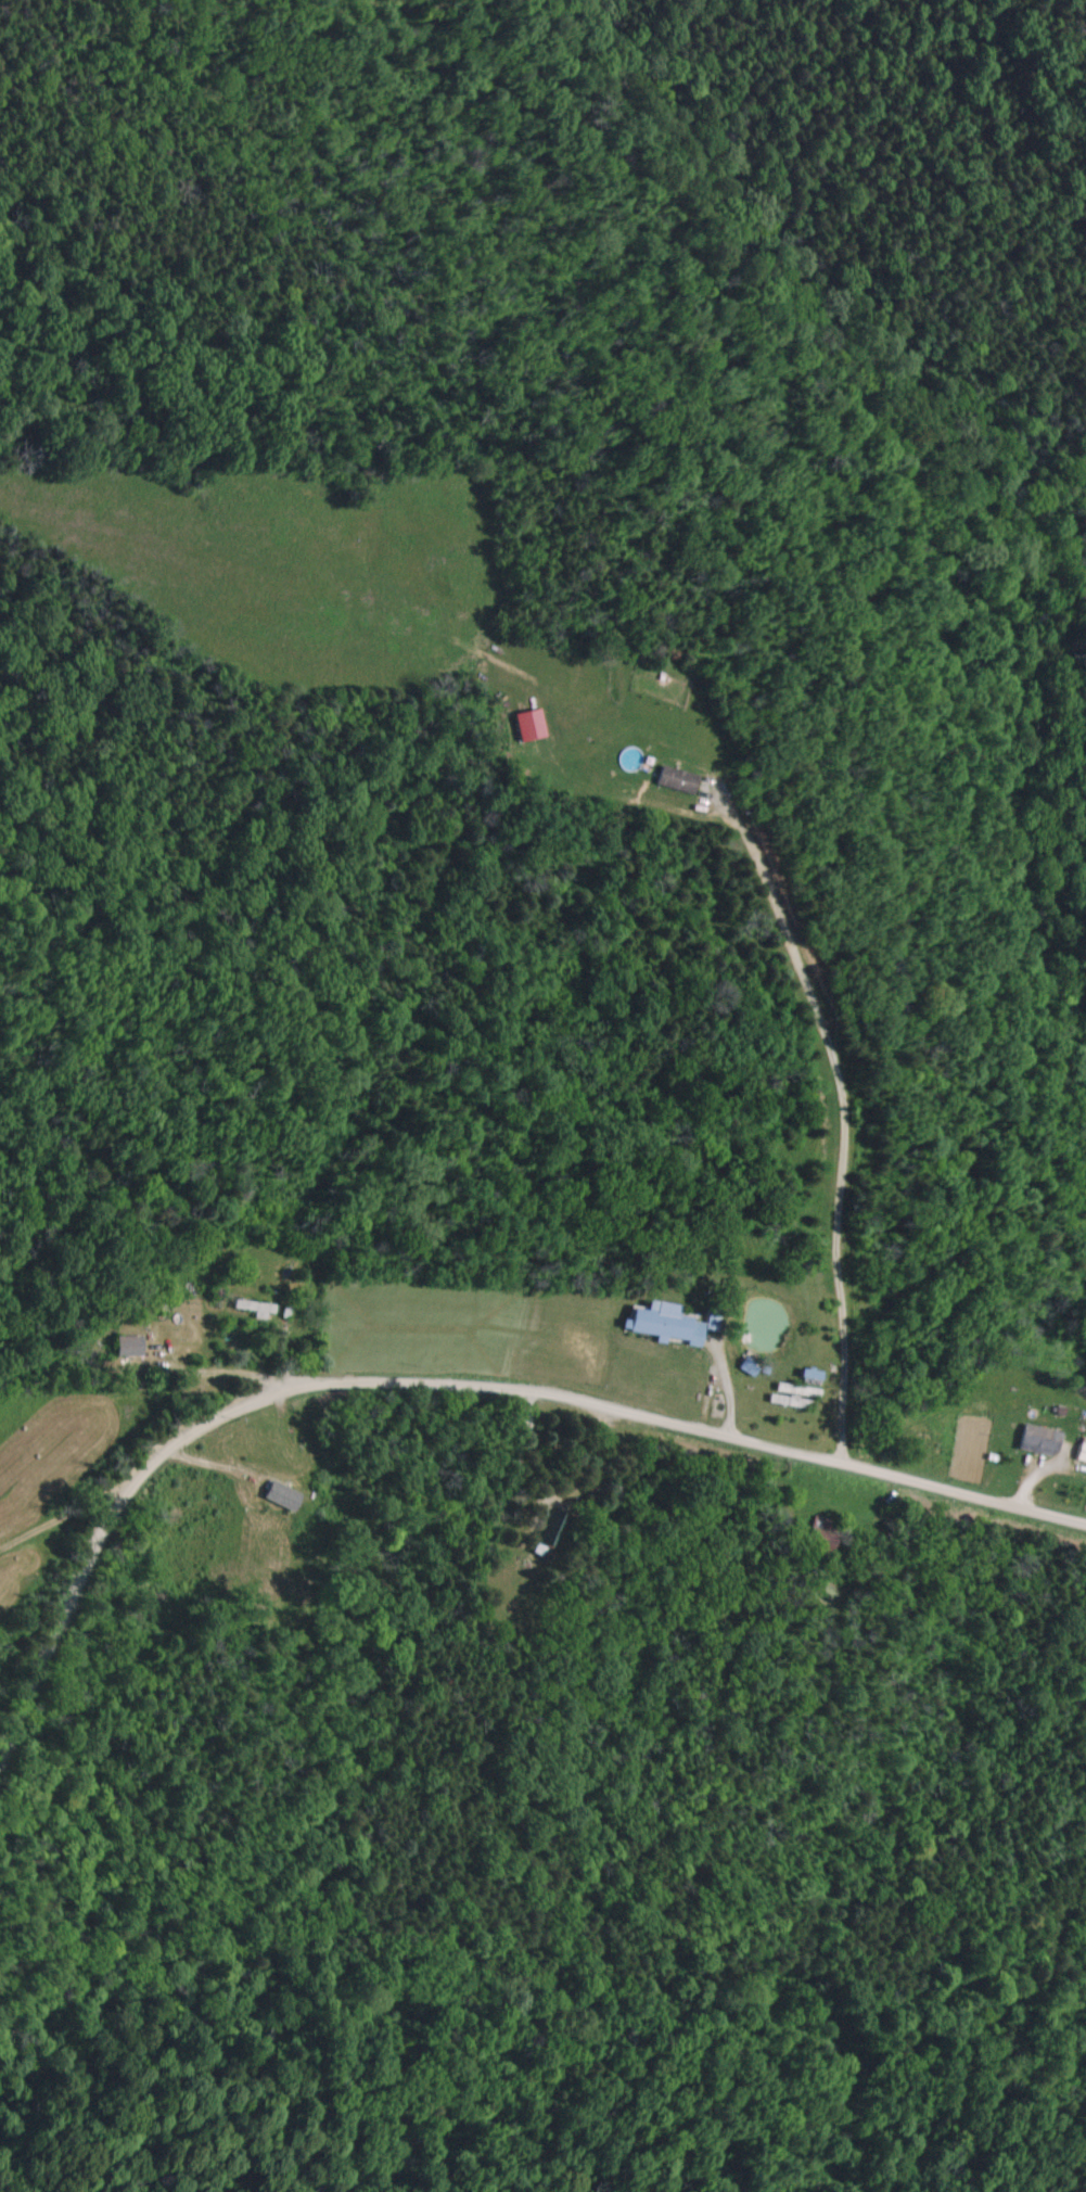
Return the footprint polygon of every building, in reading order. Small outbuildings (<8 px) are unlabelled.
[(540,739),(537,710),(511,713),(514,742),(540,739)] [(691,792),(693,773),(656,769),(654,788),(691,792)] [(696,1348),(700,1322),(673,1318),(675,1306),(643,1301),(641,1311),(627,1309),(624,1333),(652,1337),(651,1343),(661,1345),(662,1339),(683,1342),(683,1346),(696,1348)] [(137,1357),(137,1337),(111,1338),(112,1357),(137,1357)] [(1050,1459),(1057,1434),(1021,1424),(1014,1449),(1050,1459)] [(1077,1437),(1071,1461),(1085,1465),(1085,1440),(1077,1437)] [(297,1496),(267,1482),(259,1500),(288,1514),(297,1496)]
